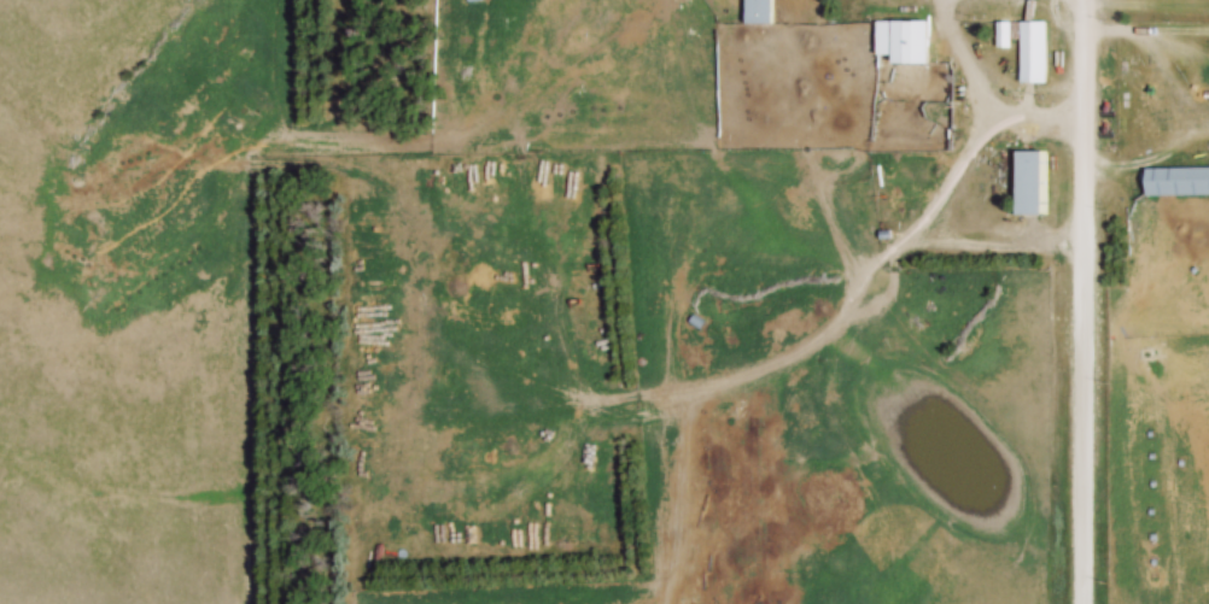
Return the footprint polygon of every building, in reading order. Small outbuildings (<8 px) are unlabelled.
[(772,25),(772,0),(745,0),(745,25),(772,25)] [(895,65),(930,65),(930,22),(877,22),(877,56),(895,56),(895,65)] [(1047,23),(1022,23),(1022,83),(1047,83),(1047,23)] [(1045,152),(1019,152),(1019,215),(1045,215),(1045,152)] [(1143,169),(1143,196),(1208,196),(1208,169),(1143,169)]
